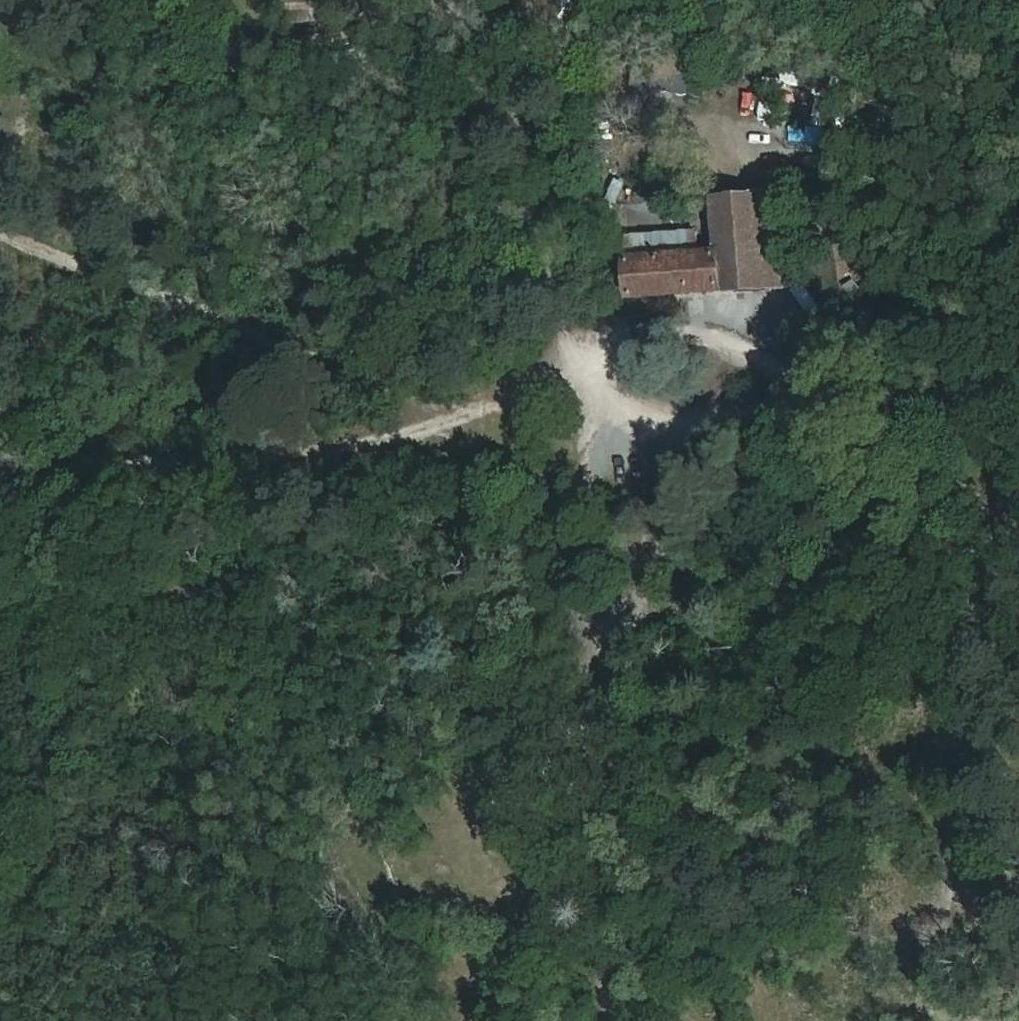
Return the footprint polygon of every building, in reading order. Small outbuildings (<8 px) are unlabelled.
[(321,0),(291,0),(293,18),(322,14),(321,0)] [(688,53),(653,60),(660,93),(695,85),(688,53)] [(836,75),(786,66),(784,81),(834,90),(836,75)] [(623,236),(628,298),(786,286),(779,192),(691,199),(694,230),(623,236)] [(779,192),(786,286),(796,285),(789,192),(779,192)] [(810,314),(822,305),(802,281),(791,290),(810,314)]
